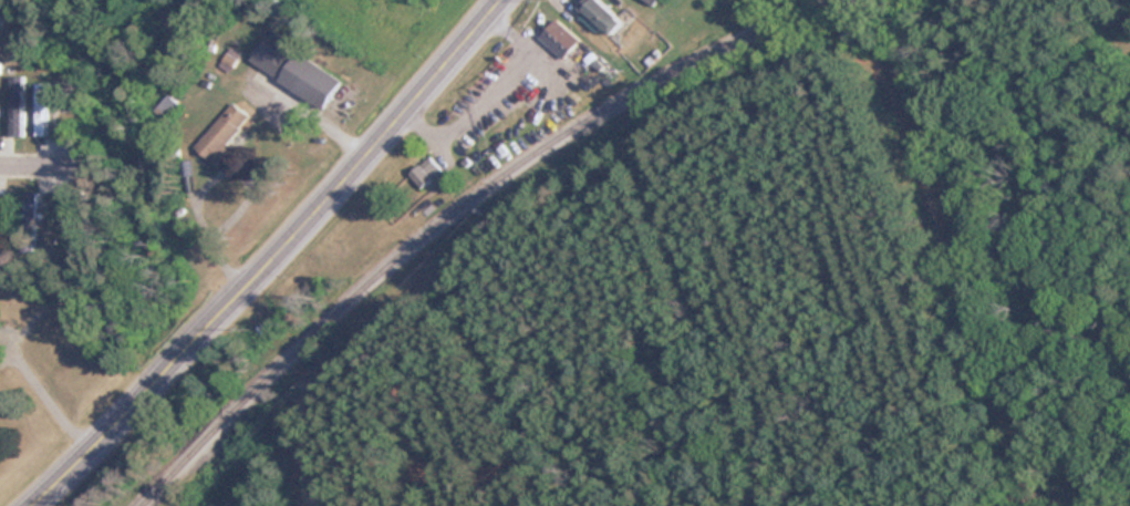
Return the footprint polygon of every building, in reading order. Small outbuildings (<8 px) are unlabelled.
[(610,35),(623,22),(600,0),(590,0),(578,13),(597,32),(602,27),(610,35)] [(563,58),(580,41),(557,18),(540,35),(563,58)] [(343,75),(267,31),(249,62),(325,105),(343,75)] [(47,135),(47,83),(35,83),(35,135),(47,135)] [(198,148),(218,163),(251,115),(231,101),(198,148)] [(442,171),(429,156),(409,173),(422,189),(442,171)] [(35,247),(35,193),(23,193),(23,247),(35,247)]
